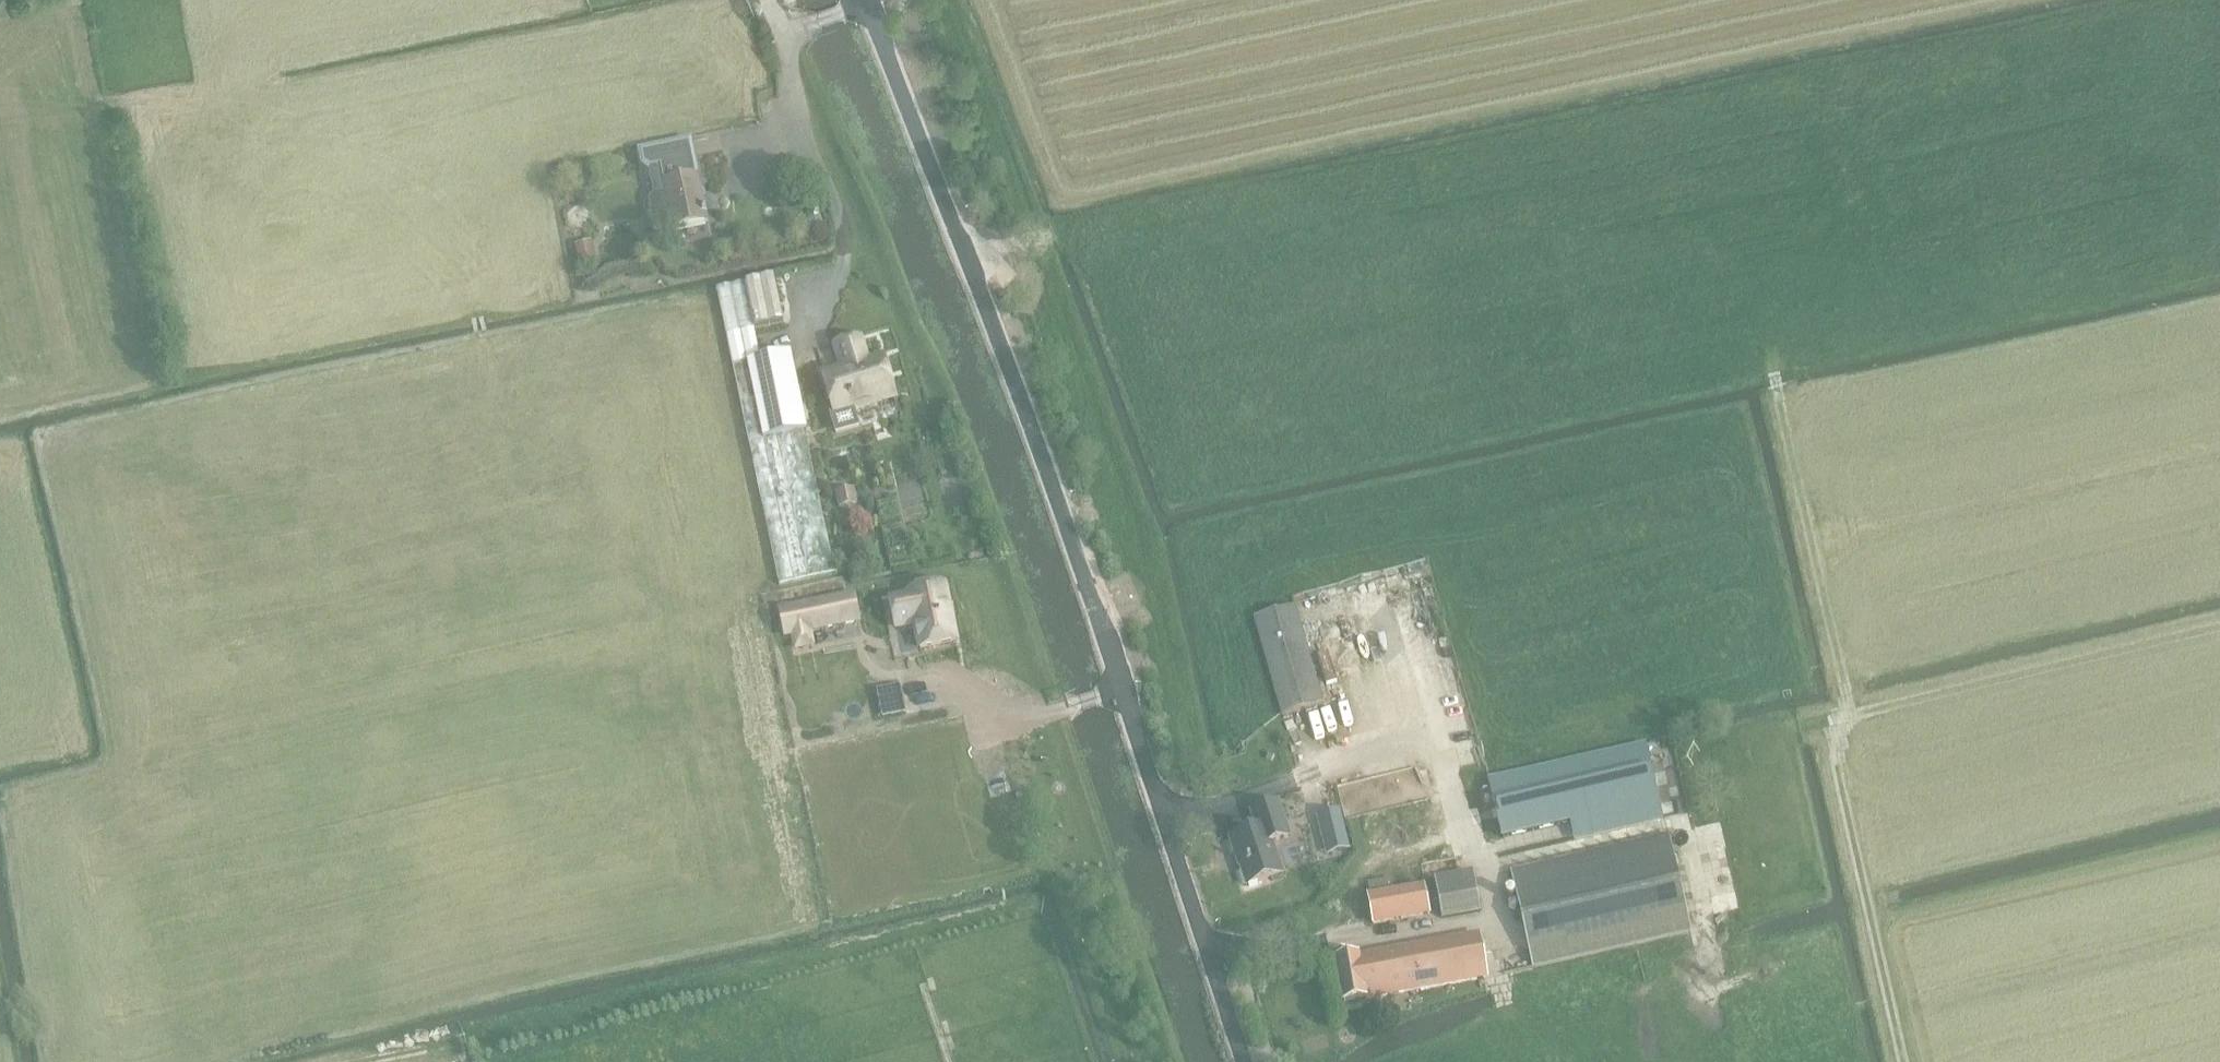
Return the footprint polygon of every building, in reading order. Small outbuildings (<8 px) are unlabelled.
[(704,209),(690,142),(641,152),(644,170),(659,166),(665,196),(654,199),(650,204),(655,228),(661,231),(672,228),(673,232),(707,224),(705,215),(706,215),(705,209),(704,209)] [(597,262),(593,241),(575,245),(580,266),(597,262)] [(783,323),(774,277),(747,283),(757,328),(783,323)] [(744,285),(718,291),(761,498),(781,589),(781,590),(836,577),(806,432),(807,431),(791,354),(759,360),(754,330),(744,285)] [(854,409),(894,397),(881,357),(866,362),(860,340),(835,347),(841,369),(823,375),(835,415),(830,416),(835,435),(860,428),(854,409)] [(854,488),(835,493),(839,508),(857,504),(854,488)] [(956,641),(945,586),(909,594),(910,596),(890,600),(896,628),(915,624),(921,649),(956,641)] [(853,595),(781,610),(786,636),(793,635),(796,650),(813,646),(810,631),(859,621),(853,595)] [(1281,716),(1321,705),(1293,609),(1253,620),(1281,716)] [(1643,748),(1491,784),(1489,784),(1502,839),(1656,804),(1643,748)] [(1420,765),(1339,785),(1347,815),(1428,795),(1420,765)] [(1256,831),(1230,840),(1246,888),(1281,876),(1270,845),(1287,839),(1275,805),(1250,814),(1256,831)] [(1338,812),(1317,817),(1323,841),(1344,835),(1338,812)] [(1532,968),(1690,932),(1668,837),(1510,873),(1532,968)] [(1473,872),(1435,879),(1442,919),(1480,913),(1473,872)] [(1429,917),(1424,885),(1393,890),(1392,879),(1368,883),(1370,895),(1366,895),(1371,927),(1429,917)] [(1342,1006),(1420,991),(1486,979),(1479,938),(1347,962),(1345,951),(1333,953),(1342,1006)]
